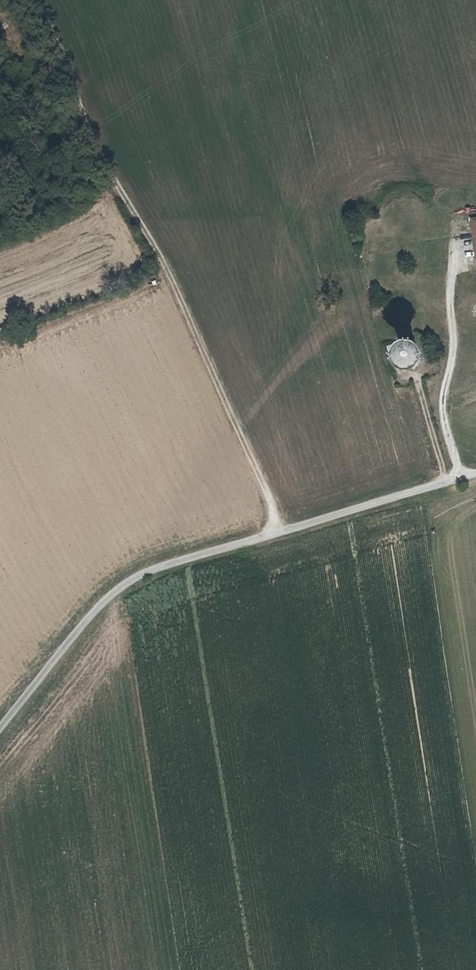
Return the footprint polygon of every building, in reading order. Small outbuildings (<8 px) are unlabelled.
[(474,255),(475,255),(475,212),(460,214),(461,227),(470,226),(474,255)] [(470,226),(461,227),(465,256),(474,255),(470,226)] [(408,354),(403,363),(414,369),(419,359),(408,354)] [(418,374),(420,375),(421,376),(423,376),(424,376),(426,376),(428,375),(429,374),(430,373),(430,371),(431,369),(431,368),(430,366),(430,365),(429,363),(427,362),(426,362),(424,361),(423,361),(421,361),(419,362),(418,363),(417,365),(416,366),(416,368),(416,370),(416,371),(417,373),(418,374)]
